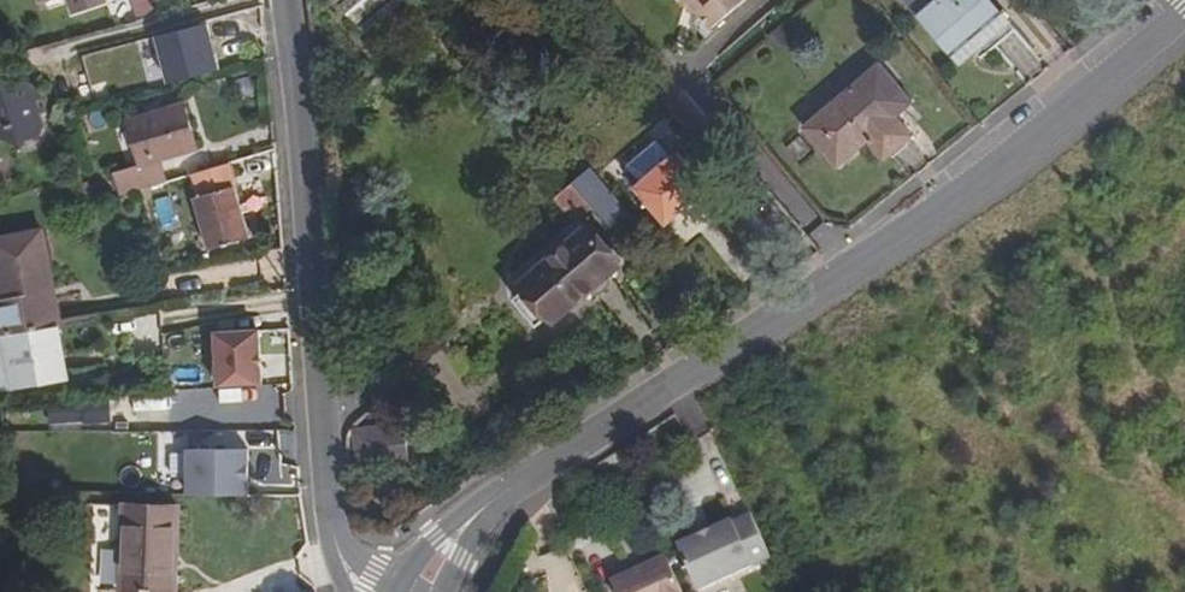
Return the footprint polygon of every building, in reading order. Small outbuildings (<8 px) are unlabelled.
[(73,14),(107,2),(106,0),(68,0),(73,14)] [(143,21),(159,15),(154,0),(136,0),(143,21)] [(342,7),(357,25),(387,0),(350,0),(342,7)] [(700,15),(713,28),(746,0),(678,0),(684,7),(689,2),(700,15)] [(961,62),(1009,22),(990,0),(908,0),(961,62)] [(694,19),(700,15),(689,2),(684,7),(694,19)] [(169,83),(219,70),(207,24),(157,37),(169,83)] [(880,65),(864,80),(806,128),(838,167),(869,141),(884,159),(912,135),(891,111),(901,103),(885,85),(892,79),(880,65)] [(18,78),(0,84),(0,141),(3,140),(17,147),(39,141),(45,129),(41,115),(46,113),(40,92),(18,78)] [(908,97),(892,79),(885,85),(901,103),(908,97)] [(722,137),(683,91),(665,106),(705,151),(722,137)] [(118,172),(124,193),(138,189),(165,180),(160,158),(196,147),(183,104),(130,120),(143,163),(118,172)] [(636,190),(666,224),(708,189),(678,154),(636,190)] [(572,184),(594,209),(612,230),(634,212),(593,167),(572,184)] [(582,219),(594,209),(572,184),(555,200),(575,223),(576,224),(582,219)] [(211,249),(248,237),(234,187),(195,198),(211,249)] [(588,227),(582,219),(576,224),(575,223),(513,274),(522,283),(588,227)] [(622,266),(588,227),(522,283),(527,289),(515,299),(538,327),(550,316),(555,322),(622,266)] [(54,327),(61,326),(43,232),(0,240),(0,284),(3,302),(0,303),(0,336),(54,327)] [(64,379),(54,327),(0,336),(0,389),(64,379)] [(219,388),(262,385),(259,331),(215,334),(219,388)] [(139,394),(139,409),(170,408),(170,394),(139,394)] [(85,422),(114,421),(113,397),(84,398),(85,422)] [(51,410),(52,427),(82,425),(81,408),(51,410)] [(358,430),(362,468),(413,464),(410,426),(358,430)] [(192,495),(252,494),(251,449),(191,450),(192,495)] [(182,505),(122,504),(118,591),(177,591),(182,505)] [(698,591),(770,557),(750,515),(733,523),(731,520),(678,544),(698,591)] [(668,557),(615,581),(620,591),(683,591),(668,557)]
